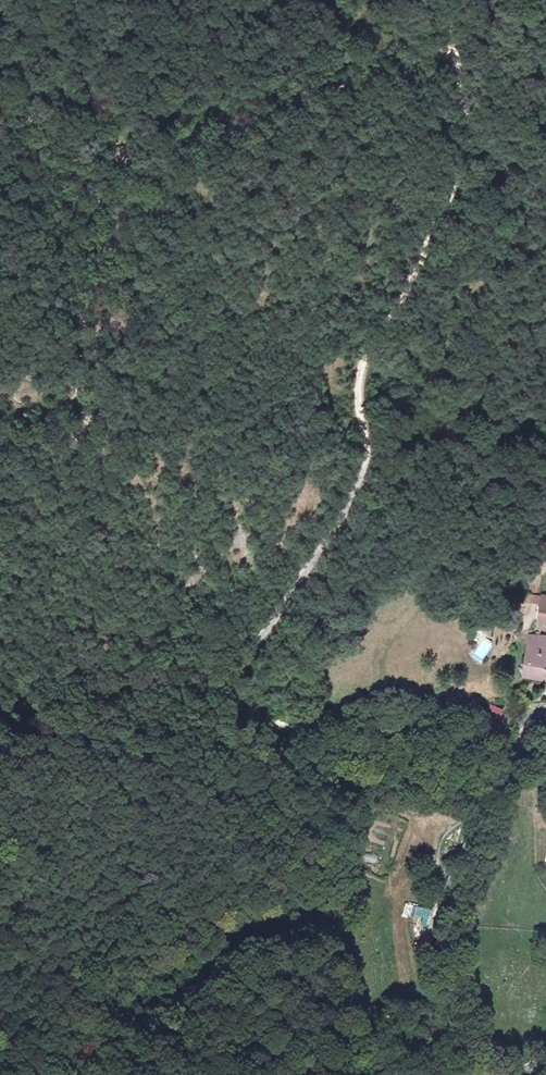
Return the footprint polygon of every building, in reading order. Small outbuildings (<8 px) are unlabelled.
[(538,601),(534,631),(545,633),(545,601),(538,601)] [(545,683),(545,638),(532,636),(528,636),(521,655),(529,655),(526,680),(545,683)] [(518,678),(526,680),(529,655),(521,655),(518,678)] [(360,852),(359,860),(375,863),(377,854),(360,852)] [(412,916),(413,902),(404,901),(402,915),(412,916)] [(429,909),(416,906),(414,917),(422,918),(421,924),(426,925),(429,909)]
